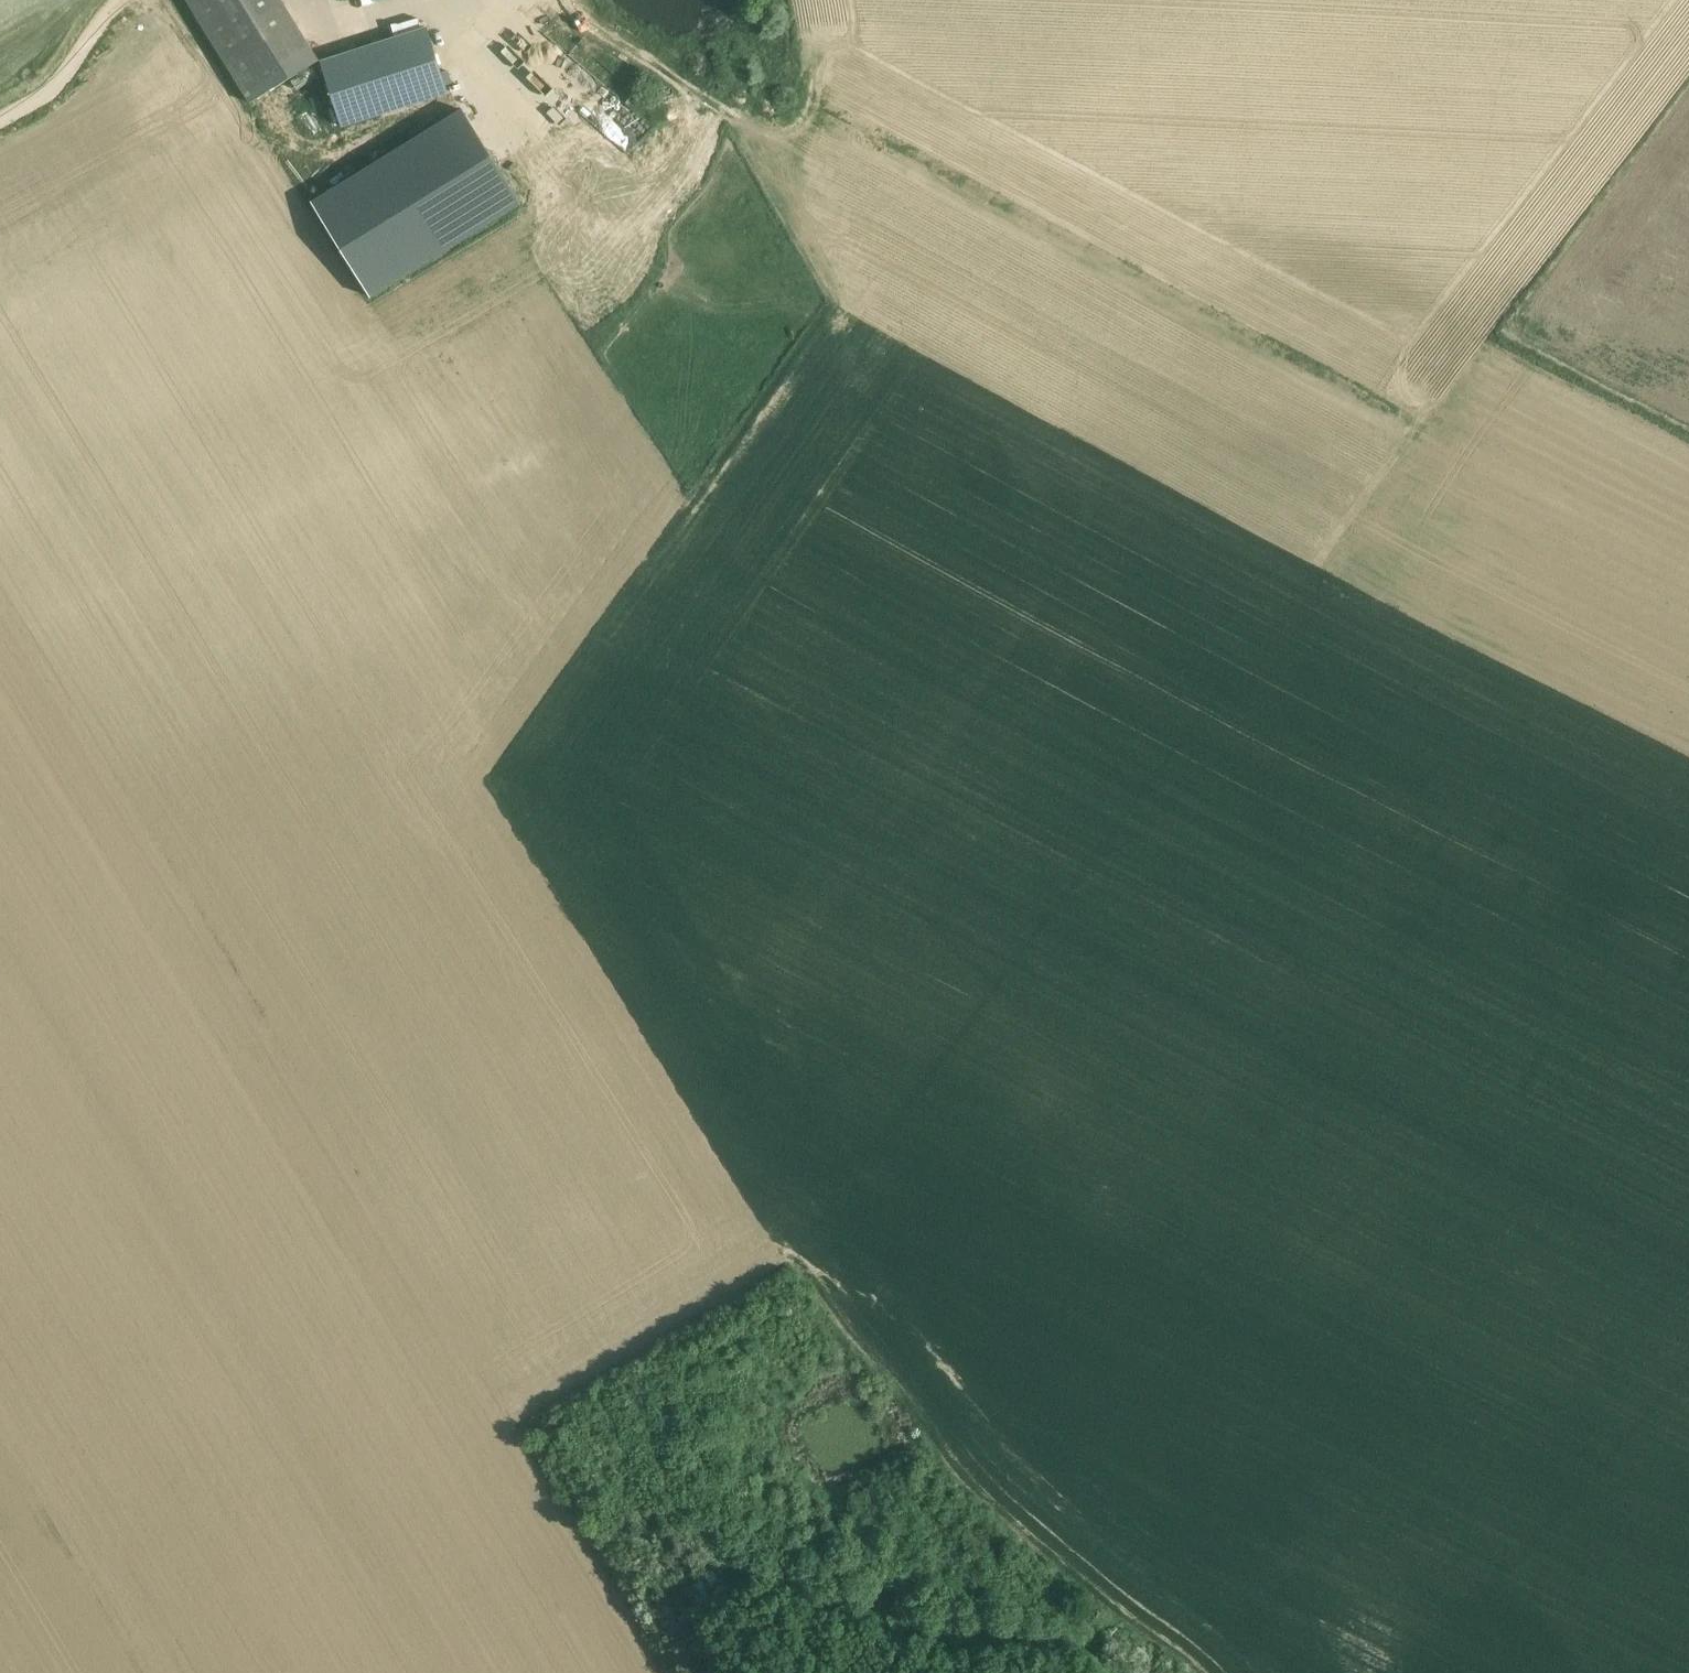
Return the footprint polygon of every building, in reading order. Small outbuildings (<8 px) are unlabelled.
[(399,33),(424,26),(422,17),(397,24),(399,33)] [(341,126),(447,92),(426,28),(321,62),(341,126)] [(463,107),(315,201),(373,294),(521,200),(463,107)] [(651,122),(625,109),(611,135),(637,148),(651,122)]
